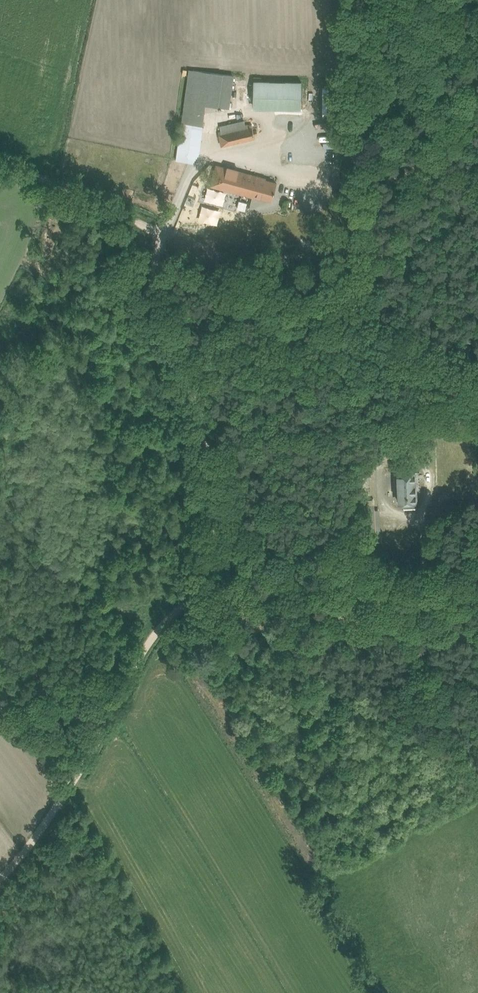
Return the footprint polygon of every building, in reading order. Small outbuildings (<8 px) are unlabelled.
[(189,69),(176,160),(193,163),(193,161),(194,161),(195,159),(196,157),(197,157),(197,155),(198,155),(199,153),(203,126),(202,125),(206,105),(229,109),(229,108),(231,108),(232,103),(230,103),(233,76),(189,69)] [(254,80),(252,109),(301,110),(302,82),(254,80)] [(253,130),(251,123),(245,124),(244,120),(220,126),(220,130),(218,131),(219,135),(218,135),(221,147),(255,139),(254,135),(257,134),(256,130),(253,130)] [(253,196),(271,201),(277,182),(238,171),(238,169),(227,166),(226,168),(216,165),(210,186),(252,198),(253,196)] [(395,505),(418,505),(418,472),(396,472),(395,505)]
